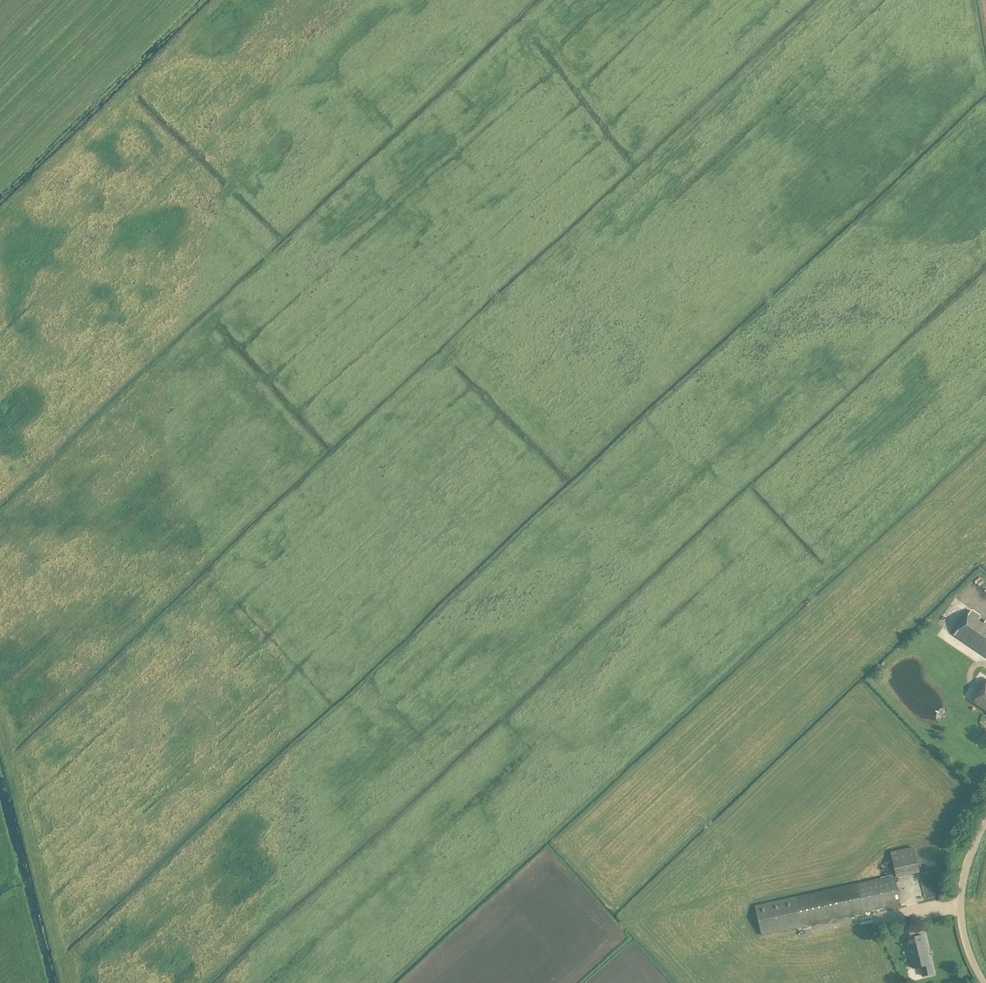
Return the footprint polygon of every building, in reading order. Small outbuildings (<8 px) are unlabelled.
[(954,634),(985,656),(985,619),(972,609),(954,634)] [(974,701),(985,709),(985,682),(974,701)] [(890,853),(892,860),(895,875),(896,876),(919,871),(914,847),(890,853)] [(920,860),(923,872),(928,871),(926,859),(920,860)] [(916,886),(917,890),(919,901),(926,900),(928,900),(927,899),(934,898),(929,872),(914,875),(916,886)] [(890,904),(890,884),(851,884),(851,904),(890,904)] [(931,963),(928,964),(925,951),(927,951),(923,934),(916,936),(915,930),(902,933),(904,940),(906,939),(913,967),(920,966),(922,974),(932,971),(931,963)]
